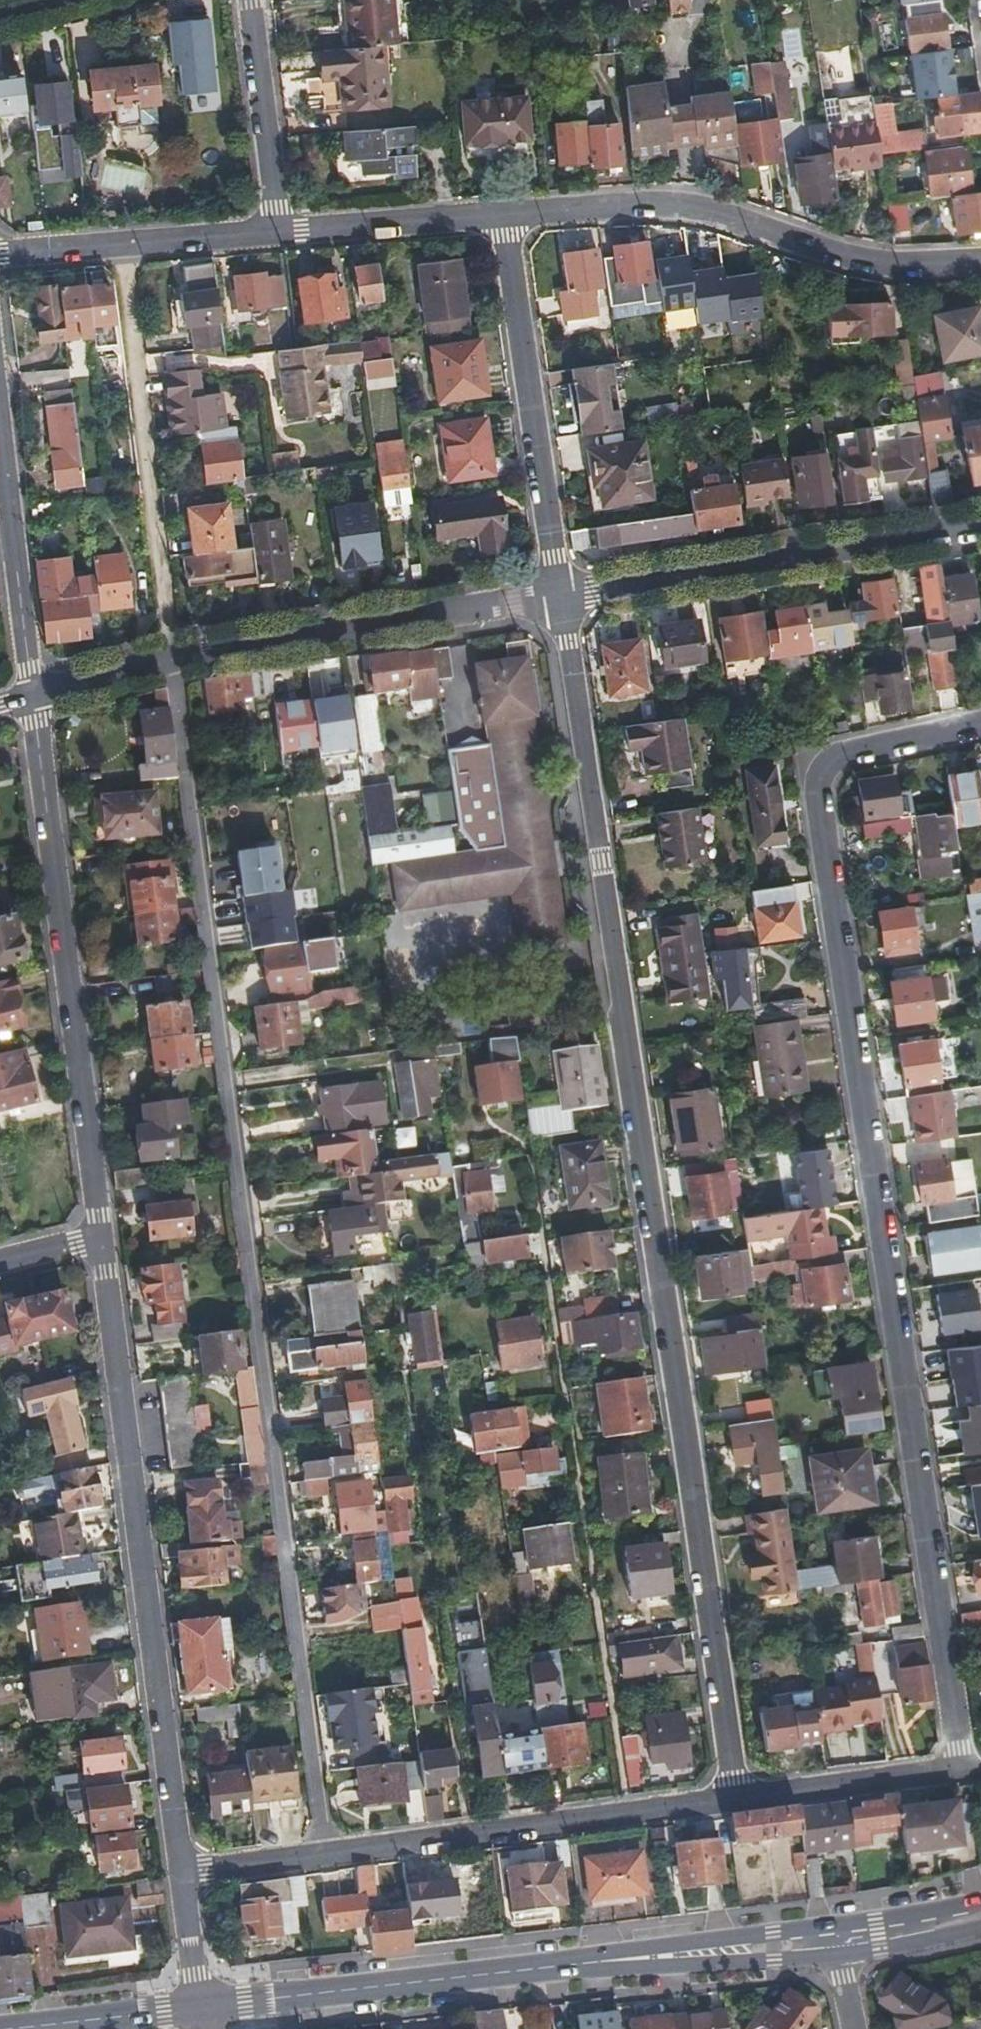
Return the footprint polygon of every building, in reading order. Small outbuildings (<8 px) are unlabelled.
[(345,14),(353,13),(354,45),(382,42),(391,41),(395,40),(391,0),(343,0),(345,14)] [(395,40),(397,40),(407,39),(403,0),(391,0),(395,40)] [(940,10),(933,10),(933,3),(925,4),(926,12),(902,15),(906,46),(943,41),(940,10)] [(353,13),(345,14),(347,45),(354,45),(353,13)] [(211,21),(170,22),(173,97),(214,96),(211,21)] [(382,42),(384,65),(393,64),(391,41),(382,42)] [(773,77),(768,41),(754,42),(760,79),(773,77)] [(323,48),(325,76),(341,75),(344,106),(388,103),(384,65),(382,42),(354,45),(347,45),(323,48)] [(323,48),(316,49),(319,77),(325,76),(323,48)] [(162,135),(154,68),(94,74),(96,109),(116,108),(117,128),(141,127),(140,137),(162,135)] [(0,75),(0,114),(20,110),(14,72),(0,75)] [(739,163),(733,124),(731,109),(729,90),(691,93),(692,102),(666,106),(662,77),(624,82),(631,158),(664,154),(664,149),(703,144),(703,154),(739,163)] [(72,117),(66,80),(37,83),(38,105),(31,105),(39,170),(63,167),(64,176),(83,174),(77,116),(72,117)] [(776,105),(777,109),(788,109),(785,81),(773,82),(776,105)] [(980,128),(980,99),(979,86),(926,93),(931,130),(961,127),(961,130),(980,128)] [(588,159),(589,165),(620,163),(617,120),(603,122),(601,94),(583,96),(584,100),(585,120),(588,159)] [(530,151),(526,95),(463,101),(468,156),(530,151)] [(829,132),(834,173),(854,170),(868,169),(868,173),(881,171),(878,152),(876,137),(874,126),(870,98),(837,102),(840,124),(841,131),(829,132)] [(800,200),(837,195),(834,173),(829,132),(828,125),(825,110),(814,110),(818,137),(823,136),(824,144),(792,147),(800,200)] [(739,163),(783,158),(778,119),(733,124),(739,163)] [(559,162),(588,159),(585,120),(554,122),(559,162)] [(411,141),(409,124),(344,129),(346,156),(359,157),(360,170),(392,168),(392,173),(413,172),(413,151),(401,153),(399,142),(411,141)] [(840,124),(828,125),(829,132),(841,131),(840,124)] [(923,145),(924,145),(922,132),(876,137),(878,152),(923,145)] [(949,177),(952,191),(968,189),(961,143),(922,148),(925,169),(942,167),(943,177),(949,177)] [(12,209),(6,175),(0,176),(0,211),(12,209)] [(927,195),(946,192),(945,183),(924,185),(927,195)] [(980,225),(980,187),(968,189),(952,191),(956,228),(980,225)] [(889,224),(890,232),(906,231),(903,198),(885,200),(887,215),(891,215),(892,222),(889,224)] [(617,252),(602,253),(609,303),(641,298),(642,302),(661,299),(657,274),(651,275),(646,239),(616,243),(617,252)] [(596,248),(589,249),(587,242),(571,244),(572,251),(562,253),(567,290),(591,287),(601,286),(596,248)] [(686,252),(654,257),(657,274),(661,299),(662,311),(694,306),(689,269),(686,252)] [(425,333),(468,327),(458,256),(416,261),(425,333)] [(224,344),(213,261),(177,265),(180,291),(174,292),(178,323),(182,322),(186,348),(224,344)] [(382,299),(376,264),(355,267),(359,302),(382,299)] [(721,264),(689,269),(694,306),(696,320),(729,315),(723,273),(721,264)] [(756,268),(723,273),(729,315),(729,317),(763,312),(756,268)] [(285,303),(281,276),(265,276),(265,271),(235,274),(237,307),(251,305),(285,303)] [(332,273),(297,277),(304,321),(344,315),(341,288),(333,288),(332,273)] [(61,287),(60,282),(39,284),(41,294),(37,294),(40,317),(36,317),(39,338),(66,335),(61,287)] [(110,282),(88,285),(94,332),(94,333),(96,346),(118,343),(110,282)] [(61,287),(66,335),(94,332),(88,285),(61,287)] [(591,287),(567,290),(559,291),(562,320),(565,319),(566,329),(593,326),(592,316),(594,316),(591,287)] [(890,324),(887,294),(831,301),(836,339),(860,337),(858,328),(890,324)] [(251,305),(237,307),(238,320),(251,319),(251,305)] [(936,312),(943,354),(980,348),(980,328),(976,305),(936,312)] [(907,335),(887,338),(893,373),(912,370),(909,346),(907,335)] [(379,359),(390,358),(387,339),(387,337),(376,337),(379,359)] [(486,393),(480,339),(429,346),(436,400),(486,393)] [(328,343),(297,346),(294,347),(291,347),(281,348),(283,365),(279,366),(286,413),(307,411),(329,408),(322,362),(330,361),(328,343)] [(365,378),(393,374),(390,358),(379,359),(362,361),(365,378)] [(610,363),(575,368),(570,369),(572,384),(568,384),(573,421),(578,421),(580,433),(582,433),(620,427),(618,414),(609,415),(604,379),(613,377),(610,363)] [(196,367),(162,371),(166,397),(173,396),(177,432),(195,430),(223,427),(219,391),(199,393),(196,367)] [(913,371),(914,379),(919,416),(921,427),(922,433),(933,432),(948,430),(939,367),(913,371)] [(72,385),(44,388),(46,408),(49,408),(54,483),(82,480),(72,385)] [(173,396),(166,397),(170,433),(177,432),(173,396)] [(679,418),(676,404),(649,408),(651,423),(679,418)] [(980,423),(980,414),(960,419),(962,427),(980,423)] [(489,437),(484,415),(440,422),(448,478),(487,473),(482,438),(489,437)] [(921,427),(919,416),(896,419),(898,430),(921,427)] [(843,501),(864,498),(860,473),(878,471),(872,423),(852,425),(857,454),(844,455),(837,456),(843,501)] [(962,427),(970,479),(980,477),(980,423),(962,427)] [(236,425),(223,427),(195,430),(196,443),(203,442),(238,437),(236,425)] [(937,467),(933,432),(922,433),(927,468),(937,467)] [(243,476),(238,437),(203,442),(208,480),(243,476)] [(887,443),(890,455),(903,453),(901,441),(887,443)] [(377,459),(381,488),(409,484),(402,442),(375,445),(377,459)] [(603,502),(606,502),(649,496),(642,444),(590,451),(595,483),(601,482),(603,502)] [(273,470),(299,466),(296,448),(271,452),(273,470)] [(608,508),(606,502),(603,502),(601,482),(595,483),(590,451),(580,452),(588,510),(608,508)] [(903,453),(890,455),(883,456),(885,477),(905,475),(905,477),(924,474),(922,451),(903,453)] [(694,458),(685,459),(687,474),(698,474),(694,458)] [(784,458),(739,463),(745,500),(789,494),(784,458)] [(814,502),(831,499),(826,463),(795,468),(799,500),(813,499),(814,502)] [(932,504),(951,501),(945,466),(937,467),(927,468),(932,504)] [(864,498),(881,496),(878,471),(860,473),(864,498)] [(689,489),(693,511),(695,528),(739,522),(734,482),(721,484),(719,472),(702,475),(705,487),(697,488),(689,489)] [(267,489),(265,473),(243,476),(245,491),(257,490),(267,489)] [(695,481),(688,482),(689,489),(697,488),(695,481)] [(260,521),(257,490),(245,491),(246,499),(247,506),(249,523),(260,521)] [(508,546),(500,497),(435,506),(437,535),(479,530),(483,550),(508,546)] [(189,506),(194,548),(210,546),(232,543),(227,501),(209,504),(189,506)] [(379,562),(371,505),(336,510),(343,564),(362,561),(362,564),(379,562)] [(693,511),(588,527),(590,547),(647,539),(647,544),(658,543),(657,537),(696,531),(695,528),(693,511)] [(252,540),(255,562),(259,561),(260,579),(263,580),(262,586),(275,585),(275,577),(288,577),(279,518),(260,521),(249,523),(252,540)] [(588,527),(569,530),(572,549),(590,547),(588,527)] [(189,574),(255,566),(255,562),(252,540),(247,541),(248,545),(210,549),(210,546),(194,548),(187,549),(189,574)] [(98,547),(92,548),(93,556),(100,556),(98,547)] [(100,556),(93,556),(95,575),(97,593),(99,607),(129,605),(123,554),(100,556)] [(65,557),(37,559),(41,599),(97,593),(95,575),(67,577),(65,557)] [(936,561),(918,564),(920,576),(923,596),(926,618),(927,624),(948,621),(939,576),(936,561)] [(958,572),(939,576),(948,621),(949,625),(979,621),(971,576),(959,578),(958,572)] [(923,596),(920,576),(909,577),(912,596),(923,596)] [(863,601),(846,602),(851,632),(869,630),(868,618),(896,615),(891,580),(861,584),(863,601)] [(41,599),(45,641),(86,637),(83,610),(99,609),(99,607),(97,593),(41,599)] [(910,598),(896,600),(901,628),(925,624),(927,624),(926,618),(914,619),(910,598)] [(821,603),(804,606),(812,655),(828,652),(829,659),(852,655),(846,611),(824,614),(821,603)] [(774,630),(764,631),(769,668),(770,673),(793,670),(814,666),(812,655),(804,606),(772,612),(774,630)] [(86,637),(102,635),(99,609),(83,610),(86,637)] [(767,671),(758,611),(716,619),(726,677),(767,671)] [(949,625),(948,621),(927,624),(925,624),(934,685),(958,681),(953,649),(951,638),(949,626),(949,625)] [(658,628),(662,650),(663,658),(665,670),(705,663),(699,622),(658,628)] [(973,633),(951,638),(953,649),(976,645),(973,633)] [(400,917),(468,905),(514,897),(522,953),(569,945),(559,879),(554,879),(549,847),(554,845),(533,719),(536,718),(526,660),(531,659),(528,641),(505,645),(508,663),(488,665),(475,667),(484,727),(487,726),(506,852),(461,859),(392,870),(400,917)] [(600,646),(604,667),(605,676),(608,697),(645,691),(637,641),(600,646)] [(449,648),(431,650),(438,695),(455,693),(449,648)] [(438,695),(431,650),(368,660),(370,673),(373,691),(373,694),(406,689),(407,699),(438,695)] [(273,693),(270,669),(267,669),(206,680),(210,718),(243,712),(242,701),(273,693)] [(874,671),(858,672),(860,684),(863,700),(878,698),(880,709),(909,706),(904,671),(875,675),(874,671)] [(373,691),(370,673),(363,674),(365,691),(373,691)] [(847,711),(864,709),(863,700),(860,684),(843,686),(847,711)] [(324,702),(312,704),(318,746),(319,753),(346,749),(347,760),(355,758),(351,730),(345,686),(328,689),(329,695),(323,695),(324,702)] [(177,778),(166,691),(155,693),(158,713),(140,715),(146,767),(137,767),(139,781),(177,778)] [(440,709),(438,695),(407,699),(409,714),(440,709)] [(294,699),(274,702),(281,751),(318,746),(312,704),(295,706),(294,699)] [(680,715),(660,719),(623,725),(627,749),(637,747),(641,774),(654,772),(656,788),(690,782),(680,715)] [(758,842),(785,838),(774,763),(745,767),(758,842)] [(978,769),(946,773),(951,809),(952,812),(953,822),(961,821),(980,819),(980,791),(978,769)] [(359,779),(357,770),(343,772),(344,781),(359,779)] [(899,809),(901,816),(907,815),(907,813),(918,811),(919,813),(927,812),(924,785),(897,789),(895,772),(859,777),(865,814),(899,809)] [(359,779),(344,781),(345,792),(360,789),(359,779)] [(368,840),(398,835),(390,784),(360,789),(368,840)] [(337,785),(324,787),(325,795),(338,793),(337,785)] [(426,823),(447,820),(443,791),(422,794),(426,823)] [(96,840),(157,834),(154,792),(93,797),(96,840)] [(693,808),(653,814),(662,869),(702,863),(693,808)] [(907,815),(909,828),(919,827),(919,813),(918,811),(907,813),(907,815)] [(915,836),(921,876),(960,870),(957,850),(957,847),(953,822),(952,812),(933,815),(932,811),(927,812),(919,813),(919,827),(920,831),(916,832),(917,836),(915,836)] [(901,816),(864,822),(866,835),(909,828),(907,815),(901,816)] [(965,846),(961,821),(953,822),(957,847),(965,846)] [(237,853),(242,897),(280,892),(278,874),(282,874),(279,855),(276,855),(275,848),(237,853)] [(128,867),(135,916),(173,911),(167,862),(128,867)] [(321,939),(346,935),(338,881),(314,883),(321,939)] [(758,888),(766,936),(796,931),(789,883),(758,888)] [(242,897),(246,923),(249,923),(293,917),(295,916),(291,890),(280,892),(242,897)] [(966,892),(974,937),(980,936),(980,890),(966,892)] [(906,906),(875,911),(880,946),(888,946),(889,953),(913,950),(906,906)] [(173,911),(135,916),(138,947),(177,943),(176,927),(196,924),(194,908),(173,911)] [(698,918),(697,910),(666,914),(667,923),(698,918)] [(293,917),(249,923),(252,948),(297,942),(293,917)] [(667,999),(710,993),(703,951),(698,918),(667,923),(656,924),(667,999)] [(24,959),(12,919),(0,921),(0,965),(24,959)] [(716,950),(739,948),(736,927),(713,929),(716,950)] [(266,950),(273,1005),(295,1001),(303,1000),(301,985),(309,984),(308,969),(318,968),(316,955),(306,956),(304,944),(266,950)] [(757,1003),(750,947),(739,948),(716,950),(711,951),(715,979),(722,979),(726,1008),(753,1004),(757,1003)] [(912,963),(884,967),(892,1022),(927,1017),(921,976),(915,976),(912,963)] [(183,973),(153,977),(155,994),(185,991),(183,973)] [(19,977),(0,982),(0,1035),(25,1029),(17,995),(22,994),(19,977)] [(295,1001),(298,1024),(310,1022),(307,1006),(359,1000),(358,985),(321,990),(303,1000),(295,1001)] [(795,1017),(807,1016),(804,1000),(767,1006),(767,1012),(754,1014),(755,1023),(795,1017)] [(273,1005),(256,1007),(261,1048),(300,1043),(298,1024),(295,1001),(273,1005)] [(145,1008),(149,1041),(190,1036),(185,1003),(145,1008)] [(767,1003),(757,1003),(753,1004),(754,1014),(767,1012),(767,1006),(767,1003)] [(801,1056),(795,1017),(755,1023),(765,1095),(800,1090),(795,1057),(801,1056)] [(200,1019),(202,1034),(210,1033),(208,1018),(200,1019)] [(210,1033),(202,1034),(203,1048),(212,1047),(210,1033)] [(190,1036),(149,1041),(152,1071),(193,1065),(190,1036)] [(517,1048),(515,1036),(489,1039),(490,1051),(517,1048)] [(896,1042),(903,1095),(909,1094),(940,1089),(934,1048),(938,1048),(936,1036),(896,1042)] [(461,1054),(459,1043),(433,1046),(435,1057),(461,1054)] [(435,1057),(433,1046),(408,1049),(409,1062),(398,1063),(406,1115),(432,1112),(429,1094),(440,1092),(435,1057)] [(531,1137),(571,1132),(567,1112),(601,1106),(592,1046),(551,1052),(559,1105),(527,1110),(531,1137)] [(26,1050),(25,1050),(0,1056),(0,1115),(38,1106),(26,1050)] [(806,1089),(801,1056),(795,1057),(800,1090),(806,1089)] [(481,1103),(498,1101),(508,1099),(520,1098),(514,1062),(475,1067),(481,1103)] [(326,1130),(385,1123),(380,1082),(321,1090),(326,1130)] [(675,1152),(719,1146),(710,1086),(667,1092),(675,1152)] [(909,1094),(917,1138),(954,1133),(945,1089),(940,1089),(909,1094)] [(183,1101),(141,1106),(143,1129),(137,1130),(141,1163),(176,1158),(172,1125),(184,1123),(183,1101)] [(376,1162),(372,1129),(324,1136),(328,1160),(336,1158),(343,1158),(343,1168),(346,1168),(346,1177),(350,1177),(359,1176),(378,1174),(376,1162)] [(561,1206),(605,1200),(596,1143),(553,1149),(561,1206)] [(835,1195),(834,1188),(828,1147),(795,1152),(802,1200),(788,1201),(788,1209),(819,1205),(818,1197),(835,1195)] [(452,1166),(450,1152),(396,1160),(376,1162),(378,1174),(359,1176),(360,1192),(351,1193),(344,1193),(346,1208),(383,1204),(384,1211),(390,1211),(389,1204),(401,1203),(400,1188),(399,1183),(453,1176),(452,1166)] [(534,1158),(533,1153),(526,1154),(527,1162),(532,1161),(531,1158),(534,1158)] [(923,1198),(926,1221),(976,1212),(967,1155),(946,1157),(945,1155),(914,1160),(919,1199),(923,1198)] [(740,1191),(734,1157),(684,1164),(686,1177),(728,1173),(733,1211),(743,1210),(740,1191)] [(343,1158),(336,1158),(339,1178),(346,1177),(346,1168),(343,1168),(343,1158)] [(500,1158),(452,1166),(453,1176),(464,1245),(476,1243),(472,1221),(471,1213),(484,1212),(493,1210),(491,1194),(505,1191),(500,1158)] [(743,1216),(743,1210),(733,1211),(728,1173),(686,1177),(692,1216),(728,1212),(734,1249),(739,1249),(748,1248),(747,1239),(743,1216)] [(360,1192),(359,1176),(350,1177),(351,1193),(360,1192)] [(859,1199),(857,1185),(834,1188),(835,1195),(818,1197),(819,1205),(824,1204),(859,1199)] [(389,1204),(390,1211),(408,1208),(406,1187),(400,1188),(401,1203),(389,1204)] [(338,1194),(339,1209),(346,1208),(344,1193),(338,1194)] [(150,1241),(191,1237),(187,1203),(146,1209),(150,1241)] [(351,1237),(387,1233),(384,1211),(383,1204),(346,1208),(339,1209),(326,1211),(332,1255),(353,1253),(351,1237)] [(788,1209),(743,1216),(747,1239),(787,1233),(790,1259),(792,1258),(805,1257),(838,1252),(835,1234),(829,1235),(825,1236),(819,1205),(788,1209)] [(484,1219),(484,1212),(471,1213),(472,1221),(484,1219)] [(980,1262),(980,1246),(977,1223),(928,1230),(933,1269),(980,1262)] [(495,1228),(497,1240),(521,1236),(519,1225),(495,1228)] [(612,1266),(607,1230),(561,1236),(566,1273),(612,1266)] [(540,1253),(538,1234),(531,1235),(525,1236),(521,1236),(497,1240),(476,1243),(464,1245),(465,1253),(467,1267),(498,1262),(511,1260),(523,1258),(523,1255),(540,1253)] [(230,1247),(231,1255),(238,1254),(238,1246),(230,1247)] [(754,1289),(752,1278),(750,1265),(748,1248),(739,1249),(745,1290),(754,1289)] [(691,1298),(745,1290),(739,1249),(734,1249),(685,1256),(691,1298)] [(850,1299),(843,1251),(838,1252),(805,1257),(806,1263),(793,1265),(792,1258),(790,1259),(750,1265),(752,1278),(776,1275),(776,1273),(793,1271),(798,1306),(850,1299)] [(238,1254),(231,1255),(233,1272),(241,1272),(238,1254)] [(429,1258),(391,1263),(393,1274),(394,1284),(432,1279),(429,1258)] [(512,1268),(511,1260),(498,1262),(499,1270),(512,1268)] [(391,1263),(363,1267),(365,1282),(374,1281),(375,1288),(394,1286),(394,1284),(393,1274),(391,1263)] [(146,1303),(152,1302),(182,1299),(177,1267),(142,1271),(146,1303)] [(307,1287),(313,1337),(360,1331),(354,1280),(340,1282),(340,1280),(320,1283),(320,1285),(307,1287)] [(937,1298),(942,1329),(963,1327),(964,1335),(980,1333),(980,1327),(975,1288),(939,1293),(936,1293),(937,1298)] [(594,1317),(613,1315),(610,1289),(582,1292),(585,1318),(594,1317)] [(16,1345),(75,1330),(66,1290),(7,1305),(10,1317),(16,1345)] [(153,1324),(154,1342),(183,1337),(182,1322),(185,1321),(182,1299),(152,1302),(155,1324),(153,1324)] [(413,1343),(417,1368),(444,1363),(443,1356),(438,1357),(436,1349),(442,1348),(437,1309),(421,1311),(420,1305),(409,1306),(412,1329),(406,1330),(408,1344),(413,1343)] [(759,1327),(757,1313),(727,1316),(728,1331),(736,1330),(759,1327)] [(595,1321),(594,1317),(585,1318),(558,1321),(561,1341),(574,1339),(574,1343),(597,1341),(599,1352),(638,1346),(634,1316),(595,1321)] [(0,1320),(0,1369),(21,1364),(16,1345),(10,1317),(0,1320)] [(504,1367),(542,1362),(534,1317),(500,1321),(502,1342),(500,1342),(504,1367)] [(705,1371),(765,1363),(759,1327),(736,1330),(737,1335),(700,1340),(705,1371)] [(239,1331),(200,1335),(201,1347),(194,1347),(195,1359),(204,1358),(205,1374),(239,1370),(245,1425),(229,1427),(230,1436),(246,1434),(262,1432),(256,1386),(253,1367),(244,1368),(239,1331)] [(313,1337),(282,1341),(284,1353),(289,1353),(292,1370),(309,1368),(309,1374),(318,1373),(317,1367),(364,1361),(360,1334),(360,1331),(313,1337)] [(947,1348),(951,1376),(980,1372),(980,1343),(947,1348)] [(838,1364),(836,1353),(826,1355),(831,1386),(839,1385),(846,1428),(880,1424),(871,1360),(838,1364)] [(373,1422),(366,1376),(366,1372),(343,1375),(346,1399),(322,1402),(324,1428),(329,1427),(373,1422)] [(955,1404),(966,1402),(980,1400),(980,1372),(951,1376),(955,1404)] [(78,1402),(72,1376),(22,1388),(28,1414),(47,1410),(58,1451),(51,1453),(56,1472),(86,1465),(82,1448),(85,1446),(74,1404),(78,1402)] [(160,1379),(172,1470),(199,1466),(196,1442),(195,1427),(192,1407),(189,1376),(160,1379)] [(606,1436),(649,1430),(640,1377),(598,1383),(606,1436)] [(484,1383),(487,1400),(496,1399),(493,1382),(484,1383)] [(743,1418),(772,1414),(770,1398),(740,1403),(743,1418)] [(962,1453),(980,1450),(980,1400),(966,1402),(968,1417),(957,1419),(962,1453)] [(207,1405),(192,1407),(195,1427),(203,1427),(209,1426),(207,1405)] [(506,1449),(529,1446),(522,1407),(497,1410),(489,1411),(471,1414),(476,1453),(495,1451),(506,1449)] [(784,1488),(777,1445),(773,1417),(744,1421),(730,1423),(735,1463),(756,1461),(761,1491),(784,1488)] [(373,1422),(329,1427),(331,1442),(339,1442),(341,1458),(322,1460),(322,1463),(297,1466),(299,1483),(327,1479),(380,1472),(376,1444),(373,1422)] [(195,1427),(196,1442),(204,1441),(203,1427),(195,1427)] [(246,1434),(249,1463),(265,1462),(262,1435),(262,1432),(246,1434)] [(823,1507),(873,1501),(865,1447),(815,1454),(823,1507)] [(510,1476),(506,1449),(495,1451),(497,1464),(507,1521),(509,1531),(519,1530),(511,1476),(510,1476)] [(546,1482),(545,1478),(544,1472),(556,1470),(554,1461),(553,1450),(524,1454),(529,1485),(546,1482)] [(605,1517),(647,1513),(639,1454),(598,1458),(605,1517)] [(544,1472),(545,1478),(567,1475),(564,1459),(554,1461),(556,1470),(544,1472)] [(249,1463),(239,1464),(241,1477),(251,1476),(252,1485),(268,1483),(265,1462),(249,1463)] [(88,1465),(86,1465),(56,1472),(31,1477),(35,1503),(47,1503),(48,1516),(73,1511),(102,1506),(96,1475),(91,1475),(88,1465)] [(980,1481),(980,1465),(964,1467),(966,1484),(970,1483),(980,1481)] [(381,1480),(383,1500),(386,1500),(389,1532),(406,1530),(402,1498),(411,1497),(409,1477),(389,1479),(381,1480)] [(327,1479),(299,1483),(301,1498),(328,1494),(327,1479)] [(366,1484),(368,1497),(374,1497),(372,1479),(349,1481),(349,1486),(366,1484)] [(185,1488),(190,1540),(190,1543),(238,1538),(242,1538),(240,1523),(222,1524),(220,1509),(217,1480),(201,1481),(201,1487),(185,1488)] [(970,1483),(977,1534),(980,1533),(980,1481),(970,1483)] [(372,1530),(368,1497),(366,1484),(349,1486),(337,1487),(342,1533),(372,1530)] [(790,1532),(790,1529),(787,1507),(747,1513),(750,1535),(753,1535),(756,1555),(747,1556),(750,1579),(762,1577),(764,1595),(799,1590),(799,1588),(790,1532)] [(239,1509),(220,1509),(222,1524),(240,1523),(239,1509)] [(48,1516),(32,1519),(38,1561),(84,1554),(82,1538),(78,1539),(73,1511),(48,1516)] [(750,1535),(747,1513),(742,1514),(747,1535),(750,1535)] [(569,1561),(564,1523),(526,1529),(531,1567),(569,1561)] [(389,1532),(388,1532),(390,1545),(391,1549),(408,1547),(406,1530),(389,1532)] [(526,1574),(519,1530),(509,1531),(516,1575),(526,1574)] [(388,1531),(355,1535),(357,1546),(352,1546),(357,1586),(363,1585),(377,1583),(374,1563),(372,1547),(390,1545),(388,1532),(388,1531)] [(674,1542),(679,1541),(678,1531),(661,1533),(663,1546),(624,1550),(631,1596),(671,1592),(664,1550),(671,1550),(674,1542)] [(265,1557),(278,1556),(276,1545),(275,1535),(262,1536),(265,1557)] [(878,1576),(882,1576),(876,1535),(833,1542),(839,1582),(852,1580),(857,1579),(878,1576)] [(190,1543),(160,1545),(162,1559),(178,1557),(181,1589),(224,1586),(222,1564),(240,1563),(238,1538),(190,1543)] [(390,1545),(372,1547),(374,1563),(377,1583),(395,1581),(393,1566),(391,1549),(390,1545)] [(101,1562),(99,1552),(87,1554),(88,1563),(101,1562)] [(87,1554),(84,1554),(38,1561),(16,1564),(20,1603),(50,1598),(48,1587),(105,1579),(103,1562),(101,1562),(88,1563),(87,1554)] [(973,1559),(978,1591),(980,1590),(980,1558),(973,1559)] [(530,1573),(526,1574),(516,1575),(518,1590),(532,1588),(530,1573)] [(879,1582),(878,1576),(857,1579),(864,1624),(884,1622),(883,1615),(899,1614),(895,1580),(879,1582)] [(407,1580),(395,1581),(397,1593),(409,1592),(407,1580)] [(839,1582),(822,1584),(824,1594),(853,1590),(852,1580),(839,1582)] [(363,1585),(357,1586),(320,1590),(323,1610),(328,1610),(330,1622),(342,1620),(367,1608),(363,1585)] [(518,1590),(520,1605),(535,1603),(532,1588),(518,1590)] [(409,1592),(397,1593),(398,1603),(411,1601),(409,1592)] [(411,1701),(412,1706),(429,1703),(425,1668),(415,1600),(411,1601),(398,1603),(400,1616),(401,1629),(407,1666),(409,1684),(411,1701)] [(372,1606),(374,1620),(400,1616),(398,1603),(372,1606)] [(79,1635),(75,1604),(30,1610),(36,1658),(87,1652),(85,1635),(79,1635)] [(82,1604),(75,1604),(79,1635),(85,1635),(82,1604)] [(962,1628),(980,1625),(980,1609),(960,1613),(962,1628)] [(374,1620),(376,1633),(401,1629),(400,1616),(374,1620)] [(170,1625),(172,1641),(179,1640),(187,1697),(226,1692),(222,1652),(232,1651),(228,1618),(170,1625)] [(671,1636),(674,1636),(672,1621),(645,1625),(645,1629),(646,1639),(671,1636)] [(923,1635),(921,1621),(894,1625),(896,1638),(923,1635)] [(646,1639),(645,1629),(618,1633),(620,1643),(646,1639)] [(606,1635),(607,1642),(608,1645),(620,1643),(618,1633),(606,1635)] [(681,1646),(680,1635),(674,1636),(671,1636),(672,1647),(681,1646)] [(608,1645),(609,1654),(621,1653),(624,1675),(639,1673),(638,1666),(652,1665),(652,1671),(665,1670),(664,1662),(683,1660),(681,1646),(672,1647),(671,1636),(646,1639),(620,1643),(608,1645)] [(896,1647),(895,1638),(873,1641),(880,1693),(902,1691),(904,1700),(933,1697),(925,1642),(896,1647)] [(880,1693),(873,1641),(860,1642),(865,1680),(845,1681),(846,1686),(815,1690),(822,1735),(852,1731),(851,1724),(883,1720),(880,1693)] [(560,1649),(550,1651),(553,1666),(562,1664),(560,1649)] [(534,1697),(535,1703),(539,1729),(551,1727),(562,1726),(553,1666),(550,1651),(528,1654),(534,1697)] [(488,1669),(486,1652),(472,1654),(474,1671),(488,1669)] [(684,1668),(683,1660),(664,1662),(665,1670),(684,1668)] [(562,1664),(553,1666),(562,1726),(572,1724),(562,1664)] [(95,1707),(104,1706),(103,1701),(114,1700),(110,1666),(67,1670),(37,1673),(41,1719),(96,1714),(95,1707)] [(389,1668),(392,1686),(409,1684),(407,1666),(389,1668)] [(488,1669),(474,1671),(476,1685),(490,1683),(488,1669)] [(392,1686),(378,1688),(382,1705),(411,1701),(409,1684),(392,1686)] [(481,1707),(494,1705),(493,1703),(491,1688),(479,1690),(481,1707)] [(369,1689),(325,1695),(329,1721),(334,1720),(338,1750),(353,1748),(356,1768),(358,1768),(387,1764),(385,1744),(375,1745),(371,1715),(372,1715),(369,1689)] [(823,1744),(822,1735),(815,1690),(772,1696),(774,1712),(761,1713),(766,1751),(823,1744)] [(504,1775),(545,1769),(539,1729),(535,1703),(534,1697),(493,1703),(494,1705),(495,1715),(498,1738),(504,1775)] [(605,1701),(587,1702),(587,1716),(606,1715),(605,1701)] [(238,1704),(195,1709),(197,1725),(240,1720),(238,1704)] [(474,1726),(476,1741),(498,1738),(495,1715),(494,1705),(481,1707),(471,1708),(474,1726)] [(468,1728),(474,1726),(471,1708),(465,1709),(468,1728)] [(684,1713),(649,1718),(650,1729),(646,1729),(647,1734),(651,1734),(651,1736),(648,1736),(649,1745),(653,1745),(655,1762),(670,1760),(671,1766),(692,1764),(684,1713)] [(539,1729),(545,1769),(548,1768),(549,1772),(561,1770),(561,1766),(587,1762),(581,1723),(572,1724),(562,1726),(551,1727),(539,1729)] [(244,1753),(241,1734),(232,1735),(235,1759),(245,1758),(244,1753)] [(625,1759),(637,1757),(633,1737),(622,1738),(625,1759)] [(487,1777),(504,1775),(498,1738),(476,1741),(482,1782),(487,1781),(487,1777)] [(83,1772),(123,1767),(118,1739),(80,1743),(83,1772)] [(245,1758),(246,1772),(250,1803),(270,1801),(270,1808),(270,1811),(299,1807),(292,1748),(244,1753),(245,1758)] [(423,1784),(424,1789),(442,1786),(441,1782),(458,1780),(454,1751),(419,1756),(420,1760),(423,1784)] [(625,1759),(629,1783),(644,1780),(640,1757),(637,1757),(625,1759)] [(387,1764),(358,1768),(362,1804),(407,1799),(406,1786),(423,1784),(420,1760),(387,1764)] [(71,1789),(125,1783),(123,1767),(83,1772),(70,1774),(70,1777),(71,1789)] [(213,1815),(251,1810),(250,1803),(246,1772),(208,1777),(213,1815)] [(56,1791),(71,1789),(70,1777),(56,1779),(56,1791)] [(129,1826),(124,1787),(86,1791),(90,1830),(129,1826)] [(859,1800),(848,1801),(853,1846),(871,1845),(869,1830),(901,1825),(899,1811),(897,1794),(883,1796),(884,1803),(861,1806),(859,1800)] [(425,1798),(428,1822),(443,1820),(441,1796),(425,1798)] [(848,1800),(798,1807),(801,1833),(803,1850),(815,1849),(853,1846),(848,1801),(848,1800)] [(250,1803),(251,1810),(270,1808),(270,1801),(250,1803)] [(899,1811),(901,1825),(905,1854),(962,1847),(956,1804),(899,1811)] [(764,1811),(728,1816),(731,1843),(801,1833),(798,1807),(764,1811)] [(664,1825),(650,1827),(651,1840),(665,1838),(664,1825)] [(61,1840),(79,1838),(77,1827),(61,1828),(61,1840)] [(702,1831),(703,1839),(717,1837),(716,1829),(702,1831)] [(12,1846),(24,1844),(22,1833),(11,1835),(12,1846)] [(98,1871),(134,1866),(130,1834),(94,1838),(98,1871)] [(725,1881),(719,1836),(717,1837),(703,1839),(674,1842),(680,1887),(725,1881)] [(805,1865),(809,1900),(821,1899),(815,1849),(803,1850),(805,1865)] [(805,1865),(803,1850),(794,1851),(796,1866),(805,1865)] [(590,1900),(644,1893),(639,1853),(586,1860),(590,1900)] [(402,1862),(408,1912),(408,1913),(430,1911),(431,1917),(485,1911),(480,1867),(461,1868),(463,1880),(428,1885),(427,1867),(419,1868),(418,1857),(402,1859),(402,1862)] [(550,1905),(566,1902),(560,1863),(544,1864),(544,1862),(506,1866),(513,1912),(550,1908),(550,1905)] [(376,1894),(372,1865),(357,1868),(360,1896),(324,1900),(328,1931),(354,1928),(370,1926),(373,1951),(374,1954),(402,1951),(413,1950),(412,1947),(408,1913),(408,1912),(370,1916),(368,1895),(376,1894)] [(307,1900),(305,1877),(289,1879),(292,1902),(307,1900)] [(163,1893),(161,1878),(136,1881),(137,1895),(161,1893),(163,1893)] [(292,1902),(289,1879),(240,1886),(246,1940),(281,1936),(277,1905),(292,1902)] [(63,1906),(61,1890),(47,1892),(49,1909),(61,1907),(61,1906),(63,1906)] [(49,1909),(47,1892),(20,1895),(24,1928),(50,1924),(49,1909)] [(161,1893),(137,1895),(138,1904),(162,1902),(161,1893)] [(32,1995),(24,1928),(20,1895),(0,1898),(0,1927),(5,1927),(6,1942),(0,1942),(0,1999),(32,1995)] [(125,1898),(63,1906),(61,1906),(61,1907),(68,1956),(108,1951),(107,1941),(131,1938),(125,1898)] [(296,1935),(292,1902),(277,1905),(281,1936),(296,1935)] [(132,1947),(131,1938),(107,1941),(108,1951),(132,1947)] [(893,2006),(897,2028),(931,2028),(954,2024),(950,2000),(933,2004),(937,1997),(926,1989),(927,1988),(917,1981),(916,1982),(902,1974),(885,2001),(893,2006)] [(815,2011),(789,1992),(779,2004),(778,2004),(773,2011),(774,2012),(772,2015),(763,2009),(749,2028),(804,2028),(815,2011)] [(472,2012),(476,2028),(504,2028),(500,2009),(472,2012)] [(671,2017),(672,2028),(727,2028),(725,2011),(671,2017)] [(617,2013),(576,2017),(578,2028),(619,2028),(617,2013)] [(671,2017),(629,2021),(630,2028),(672,2028),(671,2017)]
